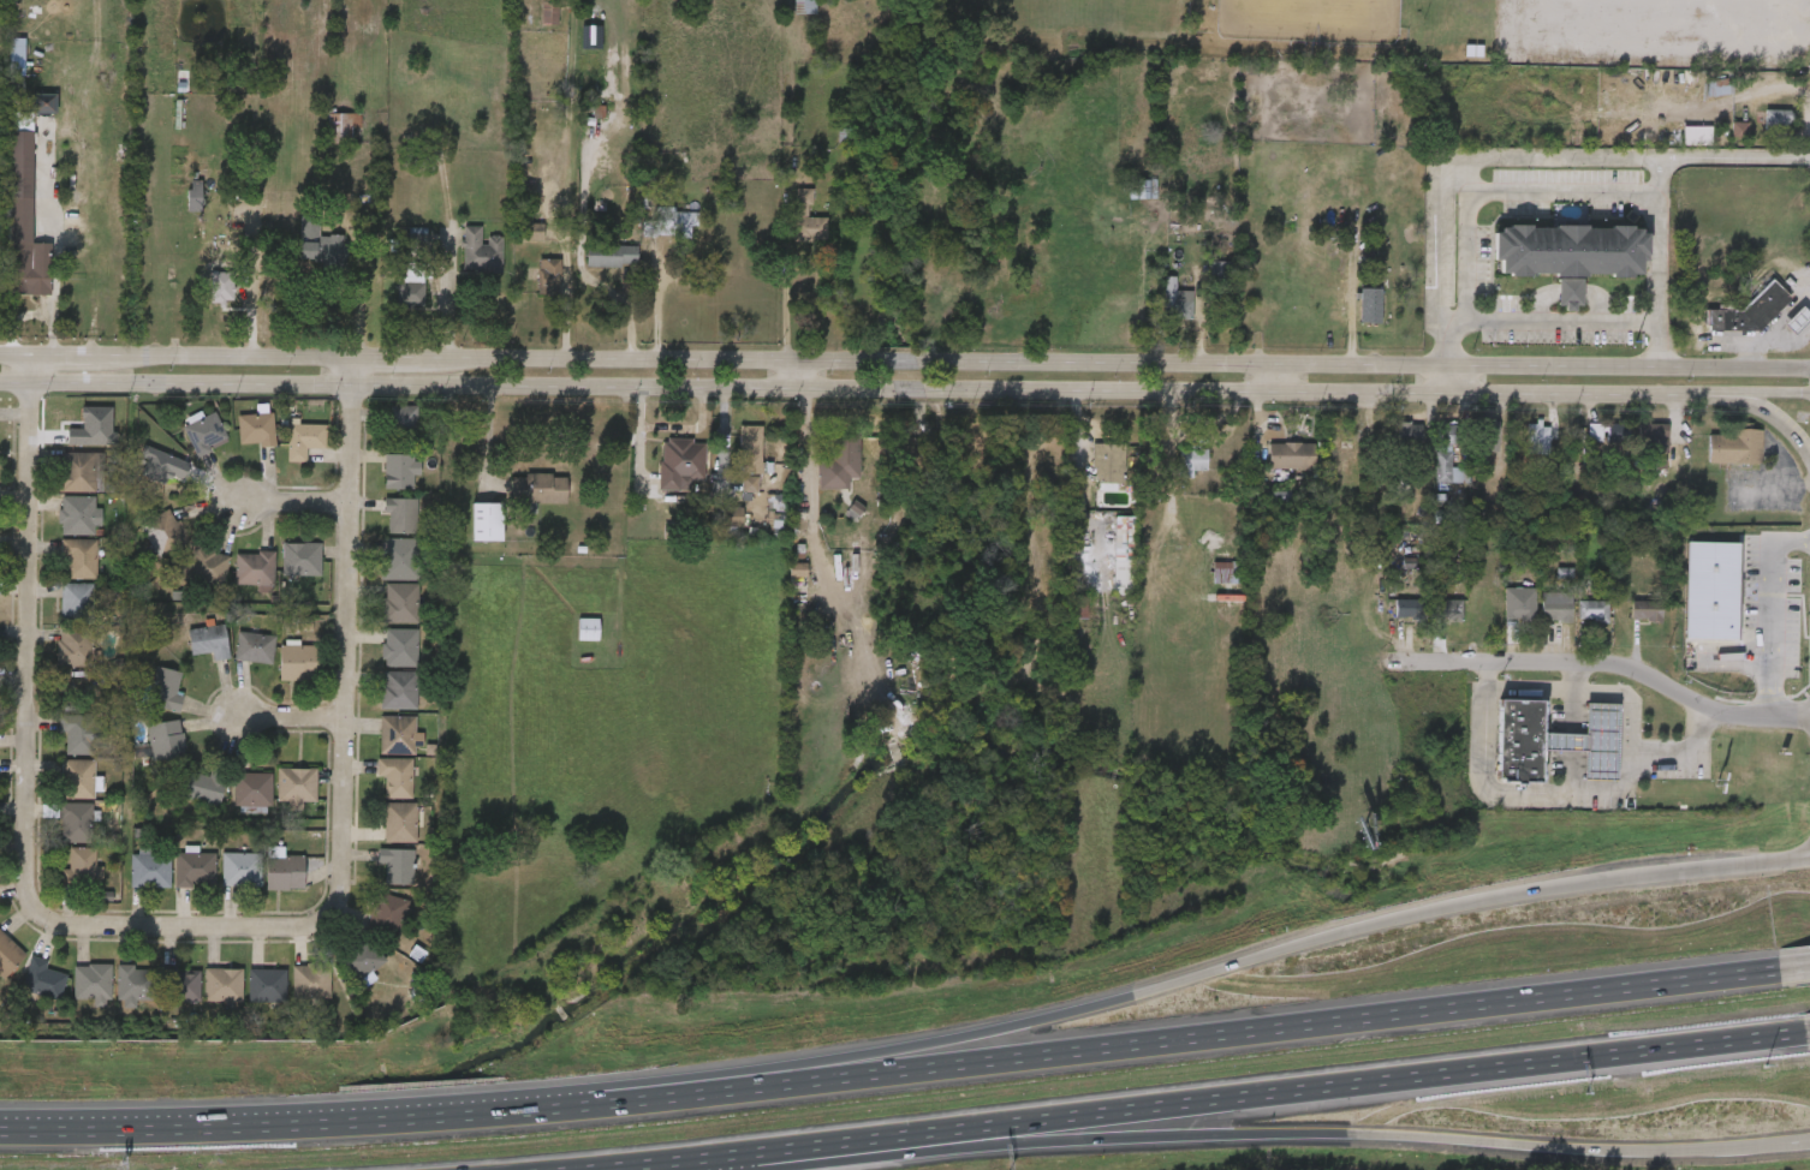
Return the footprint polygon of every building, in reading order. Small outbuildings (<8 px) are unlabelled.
[(1462,70),(1462,58),(1445,58),(1445,70),(1462,70)] [(1687,92),(1688,109),(1711,108),(1711,91),(1687,92)] [(38,108),(15,107),(15,126),(38,127),(38,108)] [(352,143),(327,143),(327,113),(359,113),(359,126),(352,126),(352,143)] [(1744,142),(1770,142),(1771,123),(1745,122),(1744,142)] [(0,126),(0,162),(1,162),(1,172),(0,173),(0,257),(2,257),(2,308),(32,308),(32,256),(15,257),(14,126),(0,126)] [(341,126),(309,127),(309,155),(334,155),(333,141),(342,141),(341,126)] [(1728,136),(1712,135),(1712,151),(1728,151),(1728,136)] [(811,208),(798,208),(798,189),(811,189),(811,208)] [(793,202),(776,201),(775,254),(807,254),(807,231),(789,230),(789,219),(793,219),(793,202)] [(697,208),(697,226),(691,226),(691,235),(642,235),(642,208),(697,208)] [(298,259),(300,214),(321,215),(320,237),(333,238),(333,247),(345,249),(345,262),(298,259)] [(828,239),(794,239),(794,217),(828,217),(828,239)] [(541,225),(541,239),(524,239),(524,225),(541,225)] [(1645,275),(1500,274),(1500,258),(1494,258),(1494,225),(1645,226),(1645,275)] [(463,271),(463,226),(482,226),(482,237),(501,237),(501,271),(463,271)] [(301,248),(301,228),(281,228),(280,275),(328,276),(329,249),(301,248)] [(217,246),(193,245),(193,237),(182,237),(180,269),(217,271),(217,246)] [(483,285),(483,249),(464,249),(465,239),(443,239),(443,264),(441,264),(440,284),(483,285)] [(408,241),(390,240),(390,253),(408,253),(408,241)] [(587,267),(587,244),(637,244),(637,267),(587,267)] [(558,294),(538,294),(538,258),(558,258),(558,294)] [(425,306),(397,306),(397,275),(401,275),(401,263),(430,263),(430,275),(425,275),(425,306)] [(540,272),(518,272),(519,308),(541,308),(540,272)] [(1190,291),(1209,291),(1209,275),(1190,274),(1190,291)] [(1758,329),(1708,330),(1707,309),(1739,309),(1772,277),(1791,298),(1758,329)] [(1359,323),(1359,288),(1381,288),(1381,323),(1359,323)] [(1191,322),(1163,322),(1163,291),(1191,291),(1191,322)] [(406,296),(378,295),(378,319),(405,320),(406,296)] [(1809,315),(1792,333),(1782,324),(1800,305),(1809,315)] [(1763,336),(1773,347),(1791,329),(1781,318),(1763,336)] [(416,447),(387,447),(387,405),(416,405),(416,447)] [(196,456),(184,425),(216,412),(230,444),(196,456)] [(238,444),(238,414),(274,414),(274,444),(238,444)] [(371,419),(372,444),(399,443),(399,418),(371,419)] [(288,461),(288,422),(326,422),(326,447),(306,447),(306,461),(288,461)] [(1498,452),(1478,452),(1478,422),(1498,422),(1498,452)] [(1630,443),(1607,443),(1607,423),(1630,423),(1630,443)] [(1399,424),(1424,424),(1424,447),(1399,447),(1399,424)] [(1465,488),(1435,488),(1435,424),(1461,424),(1461,444),(1452,444),(1452,468),(1465,468),(1465,488)] [(1602,442),(1588,441),(1588,424),(1602,424),(1602,442)] [(1668,424),(1668,454),(1645,454),(1645,424),(1668,424)] [(176,468),(209,457),(199,426),(165,437),(176,468)] [(762,426),(762,473),(740,473),(740,426),(762,426)] [(242,456),(242,459),(256,459),(256,427),(219,427),(220,457),(242,456)] [(307,461),(308,438),(280,437),(280,432),(270,431),(269,475),(288,475),(288,461),(307,461)] [(1761,464),(1709,464),(1709,431),(1761,431),(1761,464)] [(1478,464),(1479,434),(1465,434),(1464,464),(1478,464)] [(1648,463),(1647,434),(1620,434),(1620,463),(1648,463)] [(1402,436),(1378,435),(1378,454),(1402,454),(1402,436)] [(1588,435),(1587,454),(1610,455),(1610,435),(1588,435)] [(818,490),(818,459),(830,459),(830,436),(858,436),(858,490),(818,490)] [(1417,496),(1449,496),(1449,481),(1433,481),(1433,437),(1418,437),(1417,496)] [(743,438),(722,438),(721,487),(743,487),(743,438)] [(680,490),(660,490),(660,442),(697,442),(697,476),(680,476),(680,490)] [(1688,476),(1741,476),(1741,442),(1713,442),(1714,447),(1688,448),(1688,476)] [(1268,470),(1268,443),(1315,443),(1315,470),(1268,470)] [(1092,444),(1124,444),(1124,483),(1092,483),(1092,444)] [(1207,447),(1207,471),(1178,471),(1178,447),(1207,447)] [(192,464),(178,496),(149,484),(163,450),(192,464)] [(840,451),(815,451),(815,472),(800,472),(800,502),(830,502),(829,490),(840,490),(840,451)] [(103,491),(62,491),(62,452),(103,452),(103,491)] [(385,489),(385,454),(418,454),(418,489),(385,489)] [(1248,455),(1248,481),(1295,482),(1295,456),(1248,455)] [(1104,495),(1105,457),(1074,456),(1074,495),(1104,495)] [(1161,461),(1161,490),(1173,491),(1173,483),(1186,484),(1187,462),(1161,461)] [(78,505),(79,466),(44,465),(44,504),(78,505)] [(366,501),(394,502),(395,488),(399,488),(399,467),(366,467),(366,501)] [(512,503),(512,476),(567,476),(567,503),(512,503)] [(492,488),(493,516),(548,515),(548,490),(534,490),(533,487),(492,488)] [(739,489),(723,490),(724,505),(739,505),(739,489)] [(99,497),(99,536),(60,536),(60,497),(99,497)] [(416,499),(416,533),(383,533),(383,499),(416,499)] [(501,503),(501,542),(472,542),(472,503),(501,503)] [(138,526),(167,508),(189,541),(160,559),(138,526)] [(76,509),(42,509),(41,547),(74,548),(74,539),(84,539),(84,522),(76,521),(76,509)] [(364,526),(369,526),(369,545),(399,546),(400,512),(365,511),(364,526)] [(482,516),(453,516),(453,554),(483,553),(482,516)] [(1136,517),(1135,595),(1113,595),(1114,517),(1136,517)] [(706,538),(723,539),(724,520),(707,519),(706,538)] [(128,569),(152,568),(152,559),(167,558),(167,535),(154,535),(154,526),(133,526),(133,546),(149,546),(149,561),(128,561),(128,569)] [(765,528),(754,527),(753,549),(764,549),(765,528)] [(1115,529),(1094,529),(1093,607),(1114,607),(1115,529)] [(380,538),(418,538),(418,580),(380,580),(380,538)] [(66,559),(60,559),(60,541),(96,541),(96,580),(66,580),(66,559)] [(321,575),(287,575),(287,557),(284,557),(284,543),(321,543),(321,575)] [(362,593),(400,592),(399,551),(361,551),(362,593)] [(79,592),(79,552),(43,552),(43,570),(50,570),(49,591),(79,592)] [(1666,554),(1665,651),(1716,652),(1717,555),(1666,554)] [(302,589),(303,556),(264,555),(263,588),(302,589)] [(268,556),(268,585),(236,585),(236,556),(268,556)] [(189,559),(227,559),(227,585),(187,584),(189,559)] [(1211,584),(1211,562),(1243,562),(1243,584),(1211,584)] [(209,565),(170,563),(170,577),(162,577),(161,597),(207,599),(209,565)] [(256,565),(217,564),(216,596),(239,596),(238,606),(255,606),(256,565)] [(1218,596),(1218,575),(1192,576),(1192,597),(1218,596)] [(787,576),(770,576),(770,590),(787,589),(787,576)] [(1536,592),(1553,592),(1553,581),(1536,580),(1536,592)] [(383,622),(383,584),(417,584),(417,622),(383,622)] [(93,622),(60,622),(60,585),(93,585),(93,622)] [(42,632),(73,633),(74,596),(43,596),(42,632)] [(401,635),(402,596),(364,596),(364,635),(401,635)] [(1085,597),(1085,617),(1076,617),(1076,597),(1085,597)] [(1485,599),(1502,599),(1502,601),(1516,601),(1516,633),(1485,633),(1485,599)] [(1552,633),(1522,632),(1523,608),(1552,608),(1552,633)] [(1374,629),(1374,610),(1405,610),(1405,629),(1374,629)] [(1445,611),(1445,632),(1413,632),(1413,611),(1445,611)] [(1590,634),(1560,634),(1560,613),(1590,613),(1590,634)] [(1641,615),(1641,634),(1610,634),(1610,615),(1641,615)] [(599,620),(599,641),(578,641),(578,620),(599,620)] [(212,659),(212,653),(190,653),(189,627),(226,626),(227,658),(212,659)] [(93,667),(58,667),(58,628),(93,629),(93,667)] [(417,629),(417,667),(382,667),(382,628),(417,629)] [(236,662),(236,633),(274,633),(274,662),(236,662)] [(194,665),(195,673),(211,672),(207,637),(169,641),(172,667),(194,665)] [(399,642),(364,642),(364,680),(399,679),(399,642)] [(39,679),(73,679),(73,644),(38,645),(39,679)] [(216,672),(253,678),(258,649),(220,644),(216,672)] [(280,680),(280,645),(317,645),(317,680),(280,680)] [(260,692),(298,693),(299,658),(261,658),(260,692)] [(183,671),(177,711),(148,706),(155,667),(183,671)] [(416,671),(416,709),(380,709),(380,671),(416,671)] [(161,724),(165,709),(157,707),(163,686),(139,679),(129,715),(161,724)] [(362,721),(397,722),(398,684),(362,683),(362,721)] [(1522,760),(1522,795),(1477,795),(1478,712),(1523,712),(1522,744),(1522,760)] [(1522,744),(1566,745),(1566,714),(1598,715),(1596,792),(1566,790),(1566,762),(1522,760),(1522,744)] [(94,715),(94,753),(62,753),(62,715),(94,715)] [(413,754),(380,754),(380,716),(413,716),(413,754)] [(154,763),(147,726),(179,718),(186,756),(154,763)] [(396,767),(396,759),(404,759),(405,745),(397,744),(397,729),(362,729),(361,766),(396,767)] [(47,767),(76,768),(77,732),(41,732),(41,744),(47,745),(47,767)] [(128,737),(133,774),(167,770),(162,733),(128,737)] [(412,759),(412,798),(385,798),(385,776),(376,776),(376,759),(412,759)] [(61,798),(61,760),(93,760),(93,798),(61,798)] [(208,776),(210,768),(227,772),(219,806),(181,796),(189,771),(208,776)] [(314,804),(278,804),(278,769),(314,769),(314,804)] [(366,811),(393,811),(394,771),(358,771),(358,788),(366,788),(366,811)] [(76,773),(45,772),(44,811),(75,811),(76,773)] [(272,774),(272,806),(234,806),(234,774),(272,774)] [(297,815),(298,781),(259,780),(258,814),(269,814),(269,823),(284,823),(284,814),(297,815)] [(253,819),(254,786),(215,785),(215,818),(253,819)] [(416,842),(383,842),(383,802),(416,802),(416,842)] [(93,842),(59,842),(59,804),(93,804),(93,842)] [(366,855),(399,855),(398,815),(365,816),(366,855)] [(75,816),(41,816),(41,840),(75,840),(75,816)] [(70,870),(70,847),(96,848),(95,866),(102,866),(101,888),(61,887),(61,870),(70,870)] [(377,865),(377,850),(412,850),(412,884),(383,884),(383,865),(377,865)] [(175,887),(175,853),(215,853),(215,887),(175,887)] [(261,853),(261,887),(222,887),(222,853),(261,853)] [(130,887),(130,854),(169,854),(169,887),(130,887)] [(303,889),(267,889),(267,855),(303,855),(303,889)] [(43,895),(85,896),(85,879),(77,879),(78,860),(51,860),(51,881),(43,881),(43,895)] [(247,902),(285,903),(286,868),(265,868),(265,861),(252,860),(252,870),(248,870),(247,902)] [(366,896),(391,896),(392,862),(359,861),(359,876),(366,876),(366,896)] [(112,900),(152,901),(153,865),(112,864),(112,900)] [(157,898),(197,899),(197,866),(157,865),(157,898)] [(203,898),(241,899),(242,866),(204,865),(203,898)] [(397,936),(367,930),(375,893),(405,899),(397,936)] [(392,915),(363,903),(348,938),(377,950),(392,915)] [(23,972),(0,972),(0,931),(6,931),(6,949),(23,949),(23,972)] [(350,971),(350,945),(374,947),(373,972),(350,971)] [(353,985),(366,974),(348,954),(325,975),(346,999),(357,990),(353,985)] [(46,969),(66,973),(60,999),(22,991),(30,957),(47,961),(46,969)] [(111,998),(73,998),(73,963),(111,963),(111,998)] [(293,963),(331,963),(331,996),(293,996),(293,963)] [(3,1001),(41,1012),(49,987),(28,981),(30,973),(13,967),(3,1001)] [(117,968),(156,968),(156,999),(117,999),(117,968)] [(204,968),(242,968),(242,1002),(204,1002),(204,968)] [(286,968),(286,1001),(249,1001),(249,968),(286,968)] [(198,999),(163,999),(165,971),(200,972),(198,999)] [(92,977),(55,977),(55,1012),(75,1012),(74,1019),(92,1019),(92,977)] [(312,1011),(311,978),(273,979),(274,1012),(312,1011)] [(413,999),(411,979),(419,978),(422,998),(413,999)] [(99,1020),(118,1021),(118,1013),(130,1013),(130,980),(100,979),(99,1020)] [(224,1014),(224,981),(186,981),(185,1014),(224,1014)] [(268,982),(230,981),(229,1016),(267,1016),(268,982)] [(182,1013),(181,983),(160,983),(160,1013),(182,1013)]
